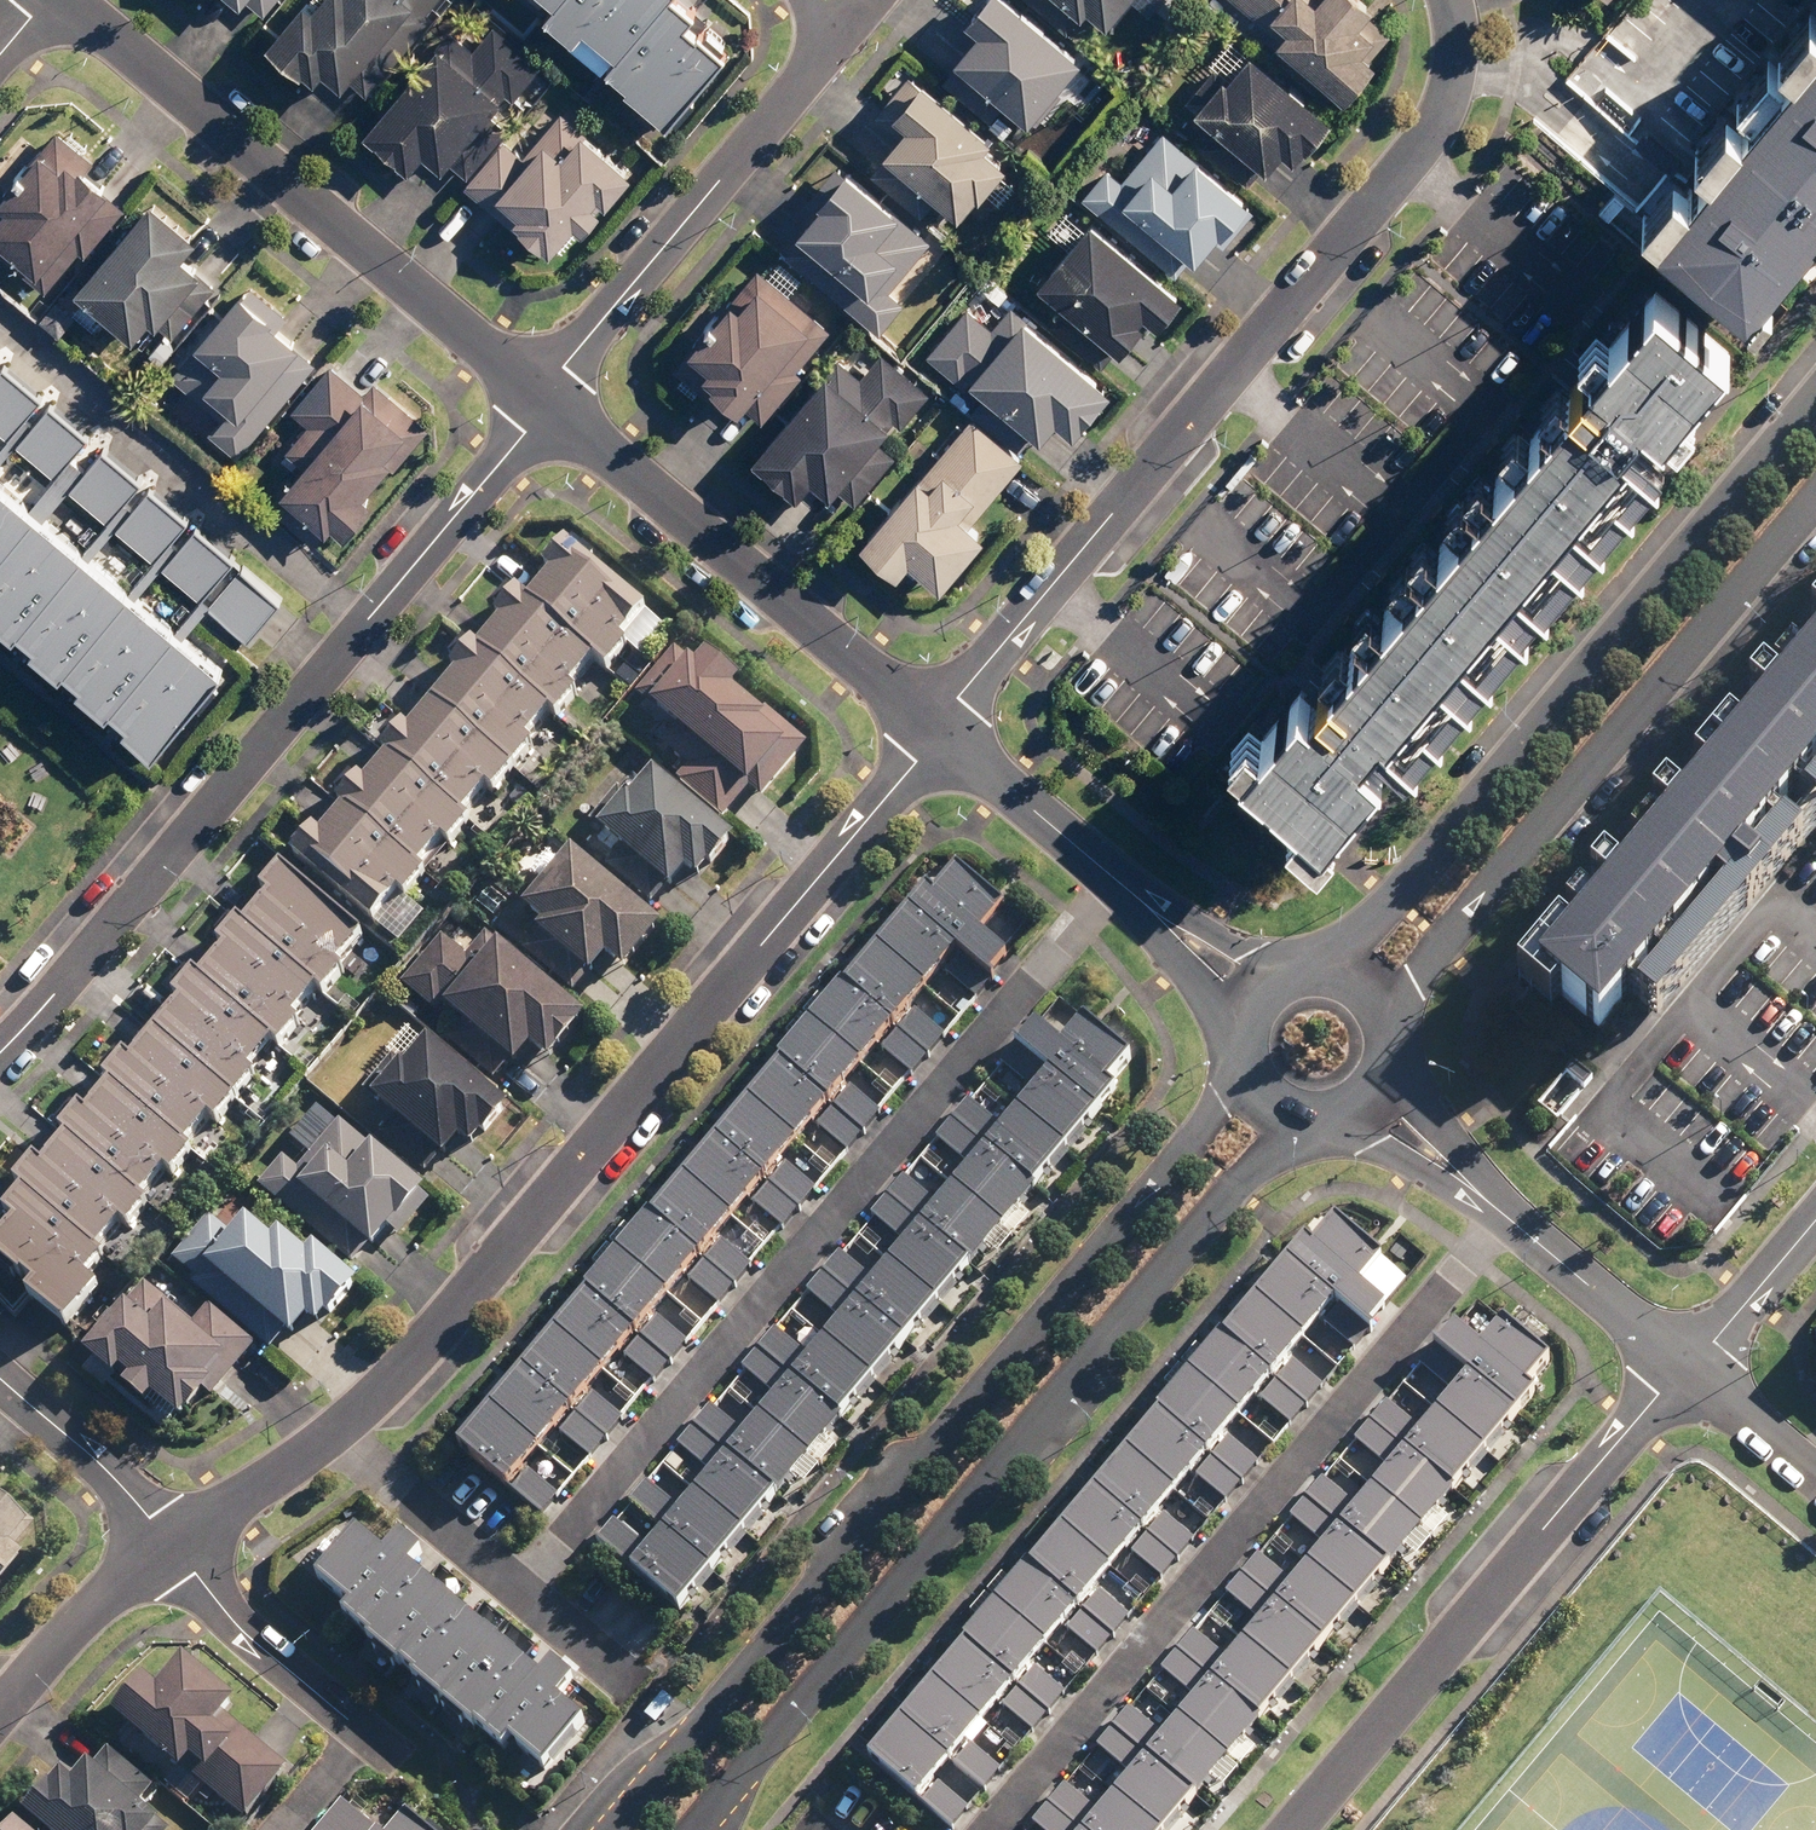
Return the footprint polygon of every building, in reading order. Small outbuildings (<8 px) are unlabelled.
[(259,16),(272,0),(239,0),(259,16)] [(271,42),(343,107),(441,0),(310,0),(271,42)] [(667,122),(739,37),(695,0),(522,0),(667,122)] [(1010,0),(964,0),(934,33),(1032,120),(1082,64),(1010,0)] [(1111,22),(1130,0),(1086,0),(1111,22)] [(1347,0),(1243,0),(1344,89),(1390,38),(1347,0)] [(1613,236),(1729,333),(1815,230),(1815,0),(1814,0),(1676,162),(1651,192),(1613,236)] [(471,11),(370,129),(442,191),(544,73),(471,11)] [(1333,125),(1234,37),(1175,103),(1273,191),(1333,125)] [(1010,157),(917,74),(871,126),(963,209),(1010,157)] [(556,98),(480,198),(549,250),(626,151),(556,98)] [(1258,216),(1149,119),(1089,186),(1198,283),(1258,216)] [(71,123),(0,203),(0,234),(56,284),(69,269),(59,260),(121,191),(116,186),(127,173),(71,123)] [(944,253),(838,160),(784,220),(889,314),(944,253)] [(199,243),(215,224),(169,186),(95,274),(112,288),(107,293),(148,328),(169,304),(176,310),(219,259),(199,243)] [(1183,298),(1093,218),(1039,278),(1129,358),(1183,298)] [(1200,767),(1312,863),(1742,364),(1630,268),(1200,767)] [(827,326),(764,270),(682,362),(745,418),(827,326)] [(254,407),(315,334),(286,309),(288,306),(256,280),(183,368),(231,408),(218,423),(249,448),(271,421),(254,407)] [(1108,387),(997,288),(943,348),(1054,447),(1108,387)] [(924,399),(860,342),(766,446),(830,503),(924,399)] [(384,479),(440,420),(365,350),(351,365),(342,356),(299,402),(316,418),(294,442),(315,462),(301,477),(293,470),(274,490),(323,537),(341,517),(346,522),(352,515),(361,523),(394,488),(384,479)] [(1036,469),(976,416),(860,544),(920,598),(1036,469)] [(0,502),(0,624),(117,728),(177,661),(0,502)] [(0,1159),(0,1235),(45,1274),(626,611),(544,539),(0,1159)] [(1513,993),(1608,1070),(1815,823),(1815,630),(1513,993)] [(689,646),(639,697),(737,792),(787,740),(689,646)] [(735,850),(644,769),(582,838),(673,919),(735,850)] [(661,936),(571,856),(506,927),(596,1008),(661,936)] [(962,864),(467,1452),(549,1521),(1044,932),(962,864)] [(577,1035),(465,935),(418,989),(529,1088),(577,1035)] [(1067,988),(603,1547),(690,1619),(1154,1060),(1067,988)] [(513,1122),(418,1038),(366,1096),(461,1180),(513,1122)] [(425,1203),(341,1128),(290,1185),(374,1260),(425,1203)] [(1335,1211),(877,1751),(931,1796),(1389,1256),(1335,1211)] [(344,1291),(256,1213),(195,1280),(283,1358),(344,1291)] [(228,1345),(134,1264),(76,1332),(171,1412),(228,1345)] [(1019,1829),(1122,1829),(1508,1384),(1449,1333),(1019,1829)] [(31,1556),(15,1539),(30,1524),(0,1494),(0,1587),(31,1556)] [(589,1722),(359,1528),(313,1581),(543,1775),(589,1722)] [(155,1674),(125,1710),(252,1818),(295,1768),(248,1728),(244,1733),(230,1722),(251,1697),(198,1652),(169,1686),(155,1674)] [(75,1772),(41,1809),(64,1829),(162,1829),(174,1817),(146,1793),(158,1780),(120,1745),(87,1782),(75,1772)] [(364,1785),(325,1829),(417,1829),(364,1785)] [(31,1818),(20,1829),(44,1829),(31,1818)]
